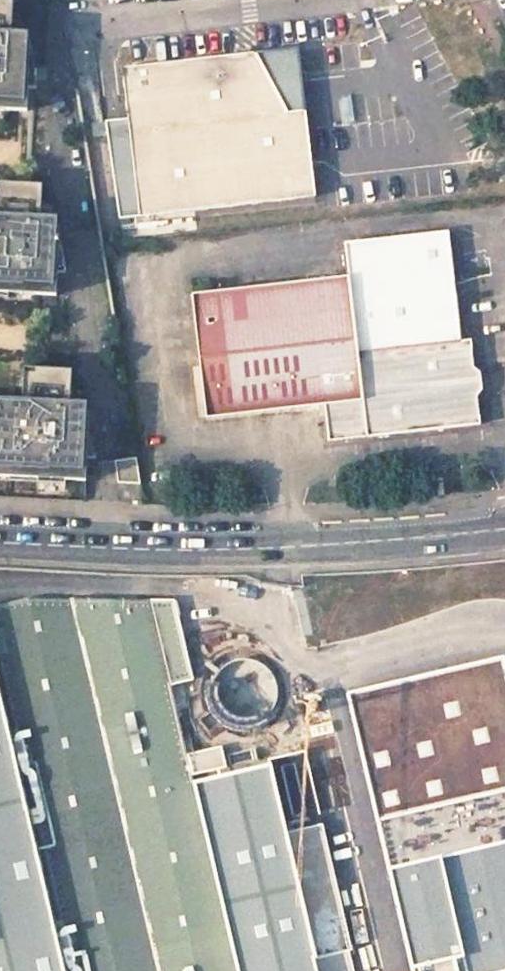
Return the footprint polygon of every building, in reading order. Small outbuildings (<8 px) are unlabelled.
[(12,2),(0,2),(0,111),(27,113),(28,91),(28,89),(26,89),(26,67),(33,67),(29,47),(27,47),(27,35),(21,35),(9,34),(9,24),(11,24),(12,2)] [(9,34),(21,35),(22,24),(11,24),(9,24),(9,34)] [(132,72),(121,73),(133,159),(141,221),(317,199),(307,112),(291,114),(255,57),(132,72)] [(28,89),(28,91),(36,90),(33,67),(26,67),(26,89),(28,89)] [(41,187),(0,185),(0,294),(7,295),(55,298),(57,275),(57,272),(55,272),(56,252),(61,252),(58,231),(56,231),(56,219),(50,219),(37,218),(38,209),(40,209),(41,187)] [(37,218),(50,219),(51,209),(40,209),(38,209),(37,218)] [(341,281),(184,296),(196,419),(318,407),(321,443),(477,428),(469,341),(454,343),(444,234),(337,244),(341,281)] [(57,272),(57,275),(65,275),(61,252),(56,252),(55,272),(57,272)] [(91,437),(88,417),(85,416),(85,405),(80,404),(67,404),(67,394),(70,394),(70,372),(23,370),(22,389),(21,390),(24,390),(23,401),(12,401),(0,400),(0,478),(8,479),(64,482),(85,483),(86,460),(86,453),(84,452),(84,437),(91,437)] [(21,390),(22,389),(13,389),(12,401),(23,401),(24,390),(21,390)] [(67,404),(80,404),(80,394),(70,394),(67,394),(67,404)] [(86,453),(86,460),(94,461),(91,437),(84,437),(84,452),(86,453)] [(140,485),(136,460),(114,463),(117,485),(140,485)] [(447,479),(434,481),(435,492),(448,491),(447,479)] [(338,623),(352,673),(504,632),(490,582),(338,623)] [(309,751),(195,783),(174,681),(191,677),(172,598),(67,599),(25,602),(0,607),(0,970),(357,970),(309,751)] [(356,690),(420,970),(504,970),(504,654),(356,690)] [(252,690),(212,703),(225,741),(265,728),(252,690)]
